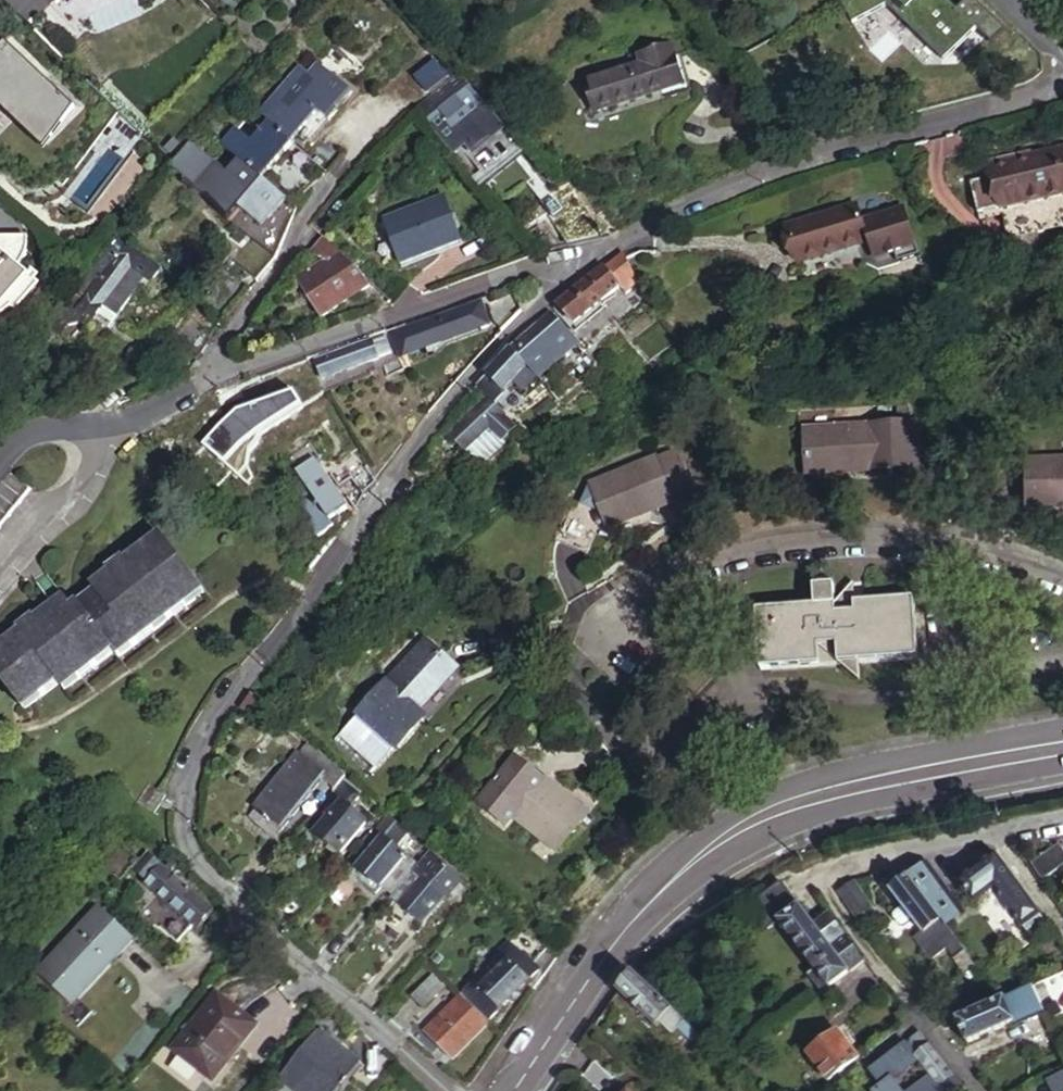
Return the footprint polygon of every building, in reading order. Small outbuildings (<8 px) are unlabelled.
[(846,0),(856,21),(891,3),(945,60),(977,29),(948,0),(847,0),(846,0)] [(8,39),(3,35),(0,38),(0,48),(8,39)] [(8,39),(0,48),(0,97),(4,93),(49,136),(74,103),(8,39)] [(618,68),(589,74),(594,102),(645,93),(647,102),(669,97),(658,48),(615,57),(618,68)] [(309,77),(330,99),(341,108),(367,79),(332,49),(309,77)] [(488,106),(455,72),(445,82),(432,94),(418,107),(432,122),(441,113),(460,133),(455,138),(471,154),(495,131),(480,114),(488,106)] [(594,102),(589,74),(568,78),(572,107),(594,102)] [(289,148),(330,99),(309,77),(305,82),(266,128),(289,148)] [(49,136),(4,93),(0,97),(0,103),(43,145),(49,136)] [(289,148),(266,128),(252,145),(237,162),(246,170),(260,182),(289,148)] [(235,131),(220,148),(237,162),(252,145),(235,131)] [(1027,153),(1026,147),(986,162),(1002,208),(1062,186),(1062,141),(1027,153)] [(204,202),(226,175),(197,151),(176,175),(191,188),(187,192),(204,202)] [(246,170),(237,162),(226,175),(204,202),(227,223),(260,182),(246,170)] [(260,182),(227,223),(247,243),(230,266),(254,283),(270,258),(295,212),(260,182)] [(399,270),(462,244),(445,199),(382,225),(399,270)] [(779,224),(790,260),(791,265),(864,242),(869,260),(889,254),(891,261),(910,255),(896,205),(857,217),(852,202),(779,224)] [(567,212),(554,221),(561,232),(575,222),(567,212)] [(346,263),(322,241),(307,258),(318,267),(329,259),(338,272),(346,263)] [(20,272),(20,271),(23,267),(25,264),(28,256),(29,248),(29,242),(0,244),(0,255),(20,272)] [(89,301),(81,312),(108,330),(144,278),(149,281),(155,271),(125,251),(96,292),(92,289),(86,299),(89,301)] [(1,337),(9,332),(16,325),(22,318),(19,315),(41,290),(20,272),(0,255),(0,337),(1,337)] [(632,281),(620,257),(612,264),(604,271),(596,274),(557,306),(573,325),(617,284),(621,290),(632,281)] [(329,259),(318,267),(296,282),(322,320),(360,295),(363,301),(373,293),(357,277),(347,285),(338,272),(329,259)] [(635,294),(624,303),(631,311),(640,302),(635,294)] [(484,303),(400,335),(407,351),(452,333),(454,340),(493,325),(484,303)] [(530,330),(510,349),(531,372),(537,379),(577,342),(550,312),(544,318),(530,330)] [(181,323),(169,345),(194,360),(206,338),(181,323)] [(400,335),(390,339),(397,355),(407,351),(400,335)] [(384,340),(316,364),(323,383),(392,358),(384,340)] [(483,376),(476,386),(487,398),(495,406),(531,372),(510,349),(504,353),(483,376)] [(495,406),(487,398),(447,435),(463,452),(482,434),(496,449),(511,435),(500,423),(505,418),(495,406)] [(913,411),(886,414),(889,457),(902,456),(915,436),(913,411)] [(889,457),(886,414),(811,420),(814,462),(889,457)] [(243,429),(235,437),(252,456),(271,437),(264,420),(254,422),(251,423),(243,429)] [(814,462),(811,420),(803,420),(805,463),(814,462)] [(916,455),(915,436),(902,456),(916,455)] [(1028,496),(1062,494),(1062,450),(1025,452),(1028,496)] [(668,498),(678,523),(700,515),(681,465),(674,468),(669,452),(653,459),(651,455),(586,480),(587,484),(576,508),(601,520),(602,524),(668,498)] [(312,460),(296,471),(307,485),(297,493),(307,508),(302,512),(317,533),(331,522),(328,520),(344,507),(312,460)] [(339,486),(355,508),(373,484),(362,470),(339,486)] [(0,660),(0,669),(33,715),(70,689),(76,698),(129,660),(132,663),(218,601),(174,540),(137,568),(134,564),(117,577),(119,580),(101,594),(105,598),(70,624),(63,613),(45,626),(43,623),(27,635),(29,639),(0,660)] [(748,609),(753,670),(909,658),(904,597),(845,601),(836,593),(825,604),(824,584),(806,586),(808,604),(748,609)] [(456,673),(426,646),(387,693),(384,690),(360,719),(361,720),(339,746),(375,777),(397,751),(399,752),(423,724),(416,717),(456,673)] [(250,697),(241,708),(257,721),(267,710),(250,697)] [(327,778),(336,785),(344,774),(335,767),(310,745),(256,810),(283,832),(327,778)] [(336,785),(333,788),(337,792),(327,805),(332,808),(316,828),(343,851),(369,822),(348,806),(361,789),(344,774),(336,785)] [(539,787),(525,774),(499,804),(556,854),(587,818),(545,780),(539,787)] [(166,793),(149,783),(139,802),(155,811),(166,793)] [(379,882),(380,885),(403,859),(404,857),(392,848),(387,844),(391,839),(387,836),(398,822),(388,813),(366,838),(376,845),(359,865),(379,882)] [(407,830),(403,826),(398,822),(387,836),(391,839),(387,844),(392,848),(407,830)] [(1054,848),(1026,868),(1038,884),(1062,866),(1062,860),(1054,848)] [(414,868),(392,895),(424,921),(445,895),(429,884),(446,863),(430,850),(414,868)] [(153,891),(170,908),(192,926),(200,932),(215,912),(171,875),(174,870),(168,865),(165,869),(147,855),(134,872),(154,888),(153,891)] [(1038,914),(994,856),(956,884),(973,906),(993,890),(1021,926),(1038,914)] [(380,885),(392,895),(414,868),(403,859),(380,885)] [(445,895),(460,876),(446,863),(429,884),(445,895)] [(959,912),(924,864),(907,877),(942,925),(959,912)] [(961,952),(899,869),(882,883),(880,884),(899,909),(890,915),(889,919),(895,927),(899,928),(908,921),(919,937),(912,942),(927,961),(942,950),(950,960),(961,952)] [(796,894),(786,882),(782,885),(791,895),(792,897),(796,894)] [(813,973),(851,946),(828,915),(813,925),(792,897),(791,895),(782,885),(758,898),(769,911),(813,973)] [(853,885),(837,893),(853,919),(868,909),(853,885)] [(99,908),(42,969),(76,1001),(133,941),(99,908)] [(192,926),(170,908),(155,926),(177,945),(192,926)] [(868,909),(853,919),(863,932),(873,924),(867,917),(872,914),(868,909)] [(1038,914),(1021,926),(1031,940),(1048,927),(1038,914)] [(530,965),(543,949),(518,927),(504,942),(530,965)] [(458,997),(485,1023),(535,970),(530,965),(504,942),(488,958),(495,964),(485,974),(479,968),(466,982),(471,985),(458,997)] [(864,963),(851,946),(813,973),(805,979),(818,997),(864,963)] [(962,976),(972,968),(966,960),(961,952),(950,960),(962,976)] [(488,958),(479,968),(485,974),(495,964),(488,958)] [(841,987),(853,1002),(876,984),(864,969),(841,987)] [(631,974),(618,993),(655,1027),(659,1022),(670,1010),(640,981),(631,974)] [(1046,982),(1055,1002),(1062,998),(1062,975),(1058,977),(1046,982)] [(424,981),(407,1001),(419,1011),(436,991),(424,981)] [(1038,1004),(1042,1014),(1056,1005),(1055,1002),(1046,982),(1032,989),(1038,1004)] [(1012,1019),(1014,1024),(1015,1026),(1016,1027),(1018,1026),(1043,1016),(1042,1014),(1038,1004),(1032,989),(1017,995),(1025,1014),(1012,1019)] [(1017,995),(1004,1000),(1012,1019),(1025,1014),(1017,995)] [(217,997),(176,1051),(215,1081),(258,1028),(217,997)] [(453,1058),(485,1023),(458,997),(424,1032),(453,1058)] [(997,1003),(956,1020),(965,1043),(1014,1024),(1012,1019),(1004,1000),(997,1003)] [(670,1010),(659,1022),(672,1034),(683,1022),(670,1010)] [(718,1018),(712,1022),(720,1032),(725,1028),(718,1018)] [(697,1054),(705,1044),(691,1030),(682,1040),(697,1054)] [(283,1076),(301,1090),(303,1087),(309,1090),(341,1090),(363,1065),(319,1031),(283,1076)] [(805,1055),(826,1083),(855,1061),(846,1048),(841,1042),(835,1033),(805,1055)] [(729,1034),(715,1045),(723,1055),(731,1049),(727,1042),(733,1038),(729,1034)] [(920,1034),(911,1042),(908,1049),(928,1077),(909,1090),(953,1090),(960,1084),(920,1034)] [(851,1044),(846,1038),(841,1042),(846,1048),(851,1044)] [(895,1050),(886,1039),(866,1055),(874,1065),(895,1050)] [(855,1061),(826,1083),(827,1085),(856,1062),(855,1061)] [(1042,1081),(1047,1090),(1062,1090),(1062,1070),(1042,1081)]
